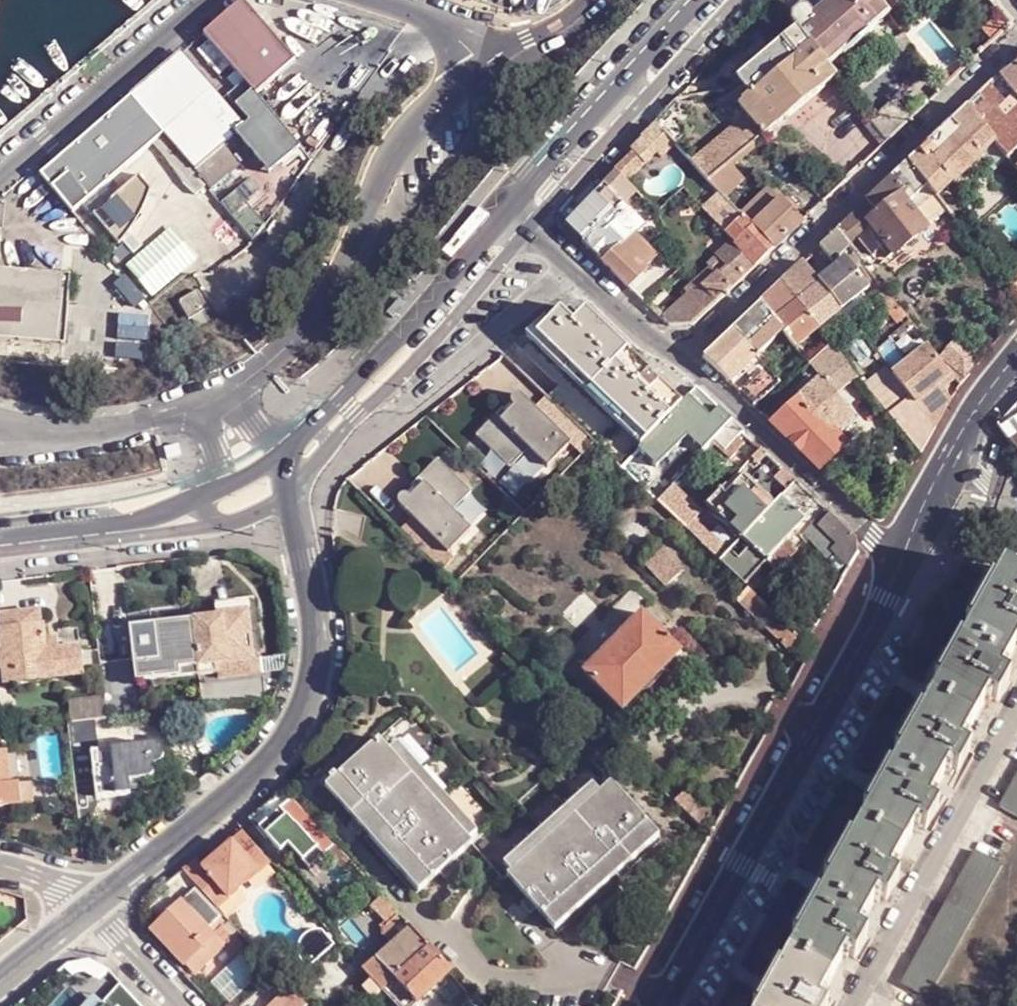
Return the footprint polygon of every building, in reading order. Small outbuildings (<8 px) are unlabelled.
[(794,23),(802,33),(830,70),(845,57),(847,59),(877,31),(875,29),(890,16),(880,4),(877,0),(807,0),(801,8),(803,11),(795,17),(794,23)] [(245,1),(206,37),(260,95),(300,59),(245,1)] [(1013,26),(1005,16),(985,36),(993,45),(1013,26)] [(827,89),(838,79),(830,70),(802,33),(742,83),(754,98),(780,128),(781,129),(828,90),(827,89)] [(914,47),(905,35),(895,43),(905,55),(914,47)] [(136,97),(167,136),(212,192),(243,167),(226,146),(246,130),(185,56),(136,97)] [(1016,97),(1016,63),(1002,77),(1016,97)] [(1009,160),(1016,153),(1016,107),(997,82),(983,96),(969,109),(996,144),(1009,160)] [(883,149),(888,144),(873,123),(871,121),(862,110),(849,93),(843,98),(883,149)] [(92,200),(167,136),(136,97),(60,161),(43,176),(77,213),(92,200)] [(764,135),(767,138),(780,128),(754,98),(753,98),(754,100),(747,103),(745,106),(742,110),(747,115),(764,135)] [(873,123),(888,144),(912,121),(896,102),(871,121),(873,123)] [(996,144),(969,109),(939,136),(910,164),(929,187),(938,199),(953,185),(955,187),(958,184),(986,158),(984,155),(996,144)] [(707,180),(733,159),(764,135),(747,115),(690,161),(707,180)] [(675,154),(654,131),(616,174),(622,180),(629,188),(660,158),(665,163),(675,154)] [(733,159),(736,163),(767,138),(764,135),(733,159)] [(998,170),(1009,160),(996,144),(984,155),(986,158),(958,184),(964,191),(990,167),(994,170),(998,170)] [(275,150),(248,169),(258,184),(285,164),(275,150)] [(721,194),(725,198),(748,176),(736,163),(733,159),(707,180),(710,182),(721,194)] [(929,187),(910,164),(881,193),(868,205),(877,215),(902,195),(909,205),(929,187)] [(608,193),(624,209),(637,196),(629,188),(622,180),(608,193)] [(948,211),(938,199),(929,187),(909,205),(927,229),(948,211)] [(566,226),(606,264),(631,240),(643,229),(624,209),(608,193),(606,191),(605,189),(566,226)] [(773,211),(782,202),(771,190),(762,199),(743,217),(754,229),(773,211)] [(758,267),(775,252),(754,229),(743,217),(725,198),(721,194),(703,210),(731,241),(734,244),(735,242),(737,244),(758,267)] [(928,230),(927,229),(909,205),(902,195),(877,215),(868,222),(872,228),(894,256),(928,230)] [(803,225),(806,222),(785,200),(782,202),(803,225)] [(948,211),(966,233),(977,223),(959,201),(948,211)] [(775,252),(803,225),(782,202),(773,211),(754,229),(775,252)] [(877,215),(868,205),(838,232),(848,245),(872,228),(868,222),(877,215)] [(848,245),(838,232),(825,245),(821,249),(833,264),(851,248),(848,245)] [(631,240),(606,264),(629,287),(645,272),(644,271),(640,268),(649,259),(642,251),(631,240)] [(744,281),(758,267),(737,244),(735,242),(734,244),(731,241),(716,255),(717,256),(707,266),(711,271),(689,293),(692,296),(666,319),(667,322),(672,327),(697,326),(731,294),(744,281)] [(647,246),(642,251),(649,259),(653,262),(657,258),(647,246)] [(640,268),(644,271),(653,262),(649,259),(640,268)] [(850,265),(870,291),(875,287),(854,261),(850,265)] [(821,283),(844,312),(859,300),(870,291),(850,265),(848,262),(821,283)] [(821,283),(807,263),(795,274),(794,275),(812,297),(802,305),(822,330),(844,312),(821,283)] [(64,343),(70,273),(0,269),(0,337),(64,343)] [(784,284),(802,305),(812,297),(794,275),(784,284)] [(789,316),(802,305),(784,284),(776,292),(773,296),(789,316)] [(892,318),(901,310),(882,287),(873,295),(892,318)] [(207,307),(197,290),(180,300),(190,317),(207,307)] [(785,319),(789,316),(773,296),(769,299),(785,319)] [(778,325),(785,319),(769,299),(762,305),(778,325)] [(859,300),(844,312),(852,321),(866,309),(859,300)] [(763,355),(786,334),(778,325),(762,305),(733,332),(759,359),(760,358),(763,355)] [(798,349),(822,330),(802,305),(789,316),(785,319),(778,325),(786,334),(793,343),(798,349)] [(901,310),(892,318),(899,327),(908,320),(901,310)] [(647,443),(683,405),(635,358),(587,312),(574,324),(561,311),(549,324),(537,336),(574,372),(647,443)] [(830,341),(853,322),(852,321),(844,312),(822,330),(830,341)] [(151,342),(153,314),(136,314),(134,341),(151,342)] [(759,359),(733,332),(705,359),(731,384),(759,359)] [(768,368),(793,343),(786,334),(763,355),(767,359),(763,363),(768,368)] [(962,386),(978,363),(951,341),(939,356),(956,379),(962,386)] [(146,347),(117,344),(116,355),(145,358),(146,347)] [(928,345),(895,375),(899,380),(918,405),(924,413),(929,418),(938,429),(947,412),(954,400),(944,389),(941,386),(946,381),(949,385),(956,379),(939,356),(928,345)] [(853,392),(864,384),(835,347),(813,367),(819,373),(830,364),(853,392)] [(755,407),(757,408),(783,385),(768,368),(741,393),(755,407)] [(623,468),(647,443),(574,372),(567,379),(560,387),(549,398),(588,436),(623,468)] [(930,443),(938,429),(929,418),(924,413),(918,405),(899,380),(895,375),(894,373),(871,392),(909,441),(922,457),(930,443)] [(776,426),(822,471),(848,448),(840,439),(860,422),(826,382),(776,426)] [(699,389),(683,405),(647,443),(623,468),(637,483),(644,475),(695,422),(703,428),(720,410),(699,389)] [(549,398),(547,396),(536,408),(523,396),(522,395),(520,394),(518,394),(516,394),(514,395),(512,396),(511,398),(511,399),(510,401),(511,404),(512,406),(514,407),(508,414),(502,409),(477,436),(511,468),(529,449),(549,467),(571,444),(576,448),(588,436),(549,398)] [(999,426),(1016,453),(1016,415),(999,426)] [(744,432),(733,422),(715,441),(712,443),(731,462),(749,446),(740,437),(744,432)] [(399,505),(400,506),(412,519),(400,531),(441,571),(454,558),(448,553),(471,530),(452,511),(471,492),(437,459),(411,486),(416,491),(410,498),(408,496),(407,495),(406,495),(404,494),(403,494),(401,494),(400,495),(399,496),(398,497),(397,498),(397,500),(397,502),(398,504),(399,505)] [(654,485),(644,475),(637,483),(648,492),(654,485)] [(707,505),(742,539),(775,507),(744,477),(731,491),(726,496),(721,492),(707,505)] [(809,494),(797,482),(782,499),(794,510),(809,494)] [(727,486),(721,492),(726,496),(731,491),(727,486)] [(826,511),(809,494),(794,510),(807,522),(812,527),(816,523),(821,516),(826,511)] [(775,507),(742,539),(767,563),(779,574),(807,545),(802,539),(803,538),(812,527),(807,522),(794,510),(782,499),(775,507)] [(835,551),(851,567),(858,556),(857,539),(826,511),(821,516),(825,520),(819,526),(840,546),(835,551)] [(696,519),(686,529),(689,531),(709,551),(717,541),(719,540),(696,519)] [(816,523),(812,527),(803,538),(826,562),(835,551),(840,546),(819,526),(816,523)] [(742,539),(737,545),(721,562),(749,589),(754,594),(763,584),(754,576),(767,563),(742,539)] [(725,548),(717,541),(709,551),(721,562),(737,545),(732,541),(725,548)] [(669,553),(651,570),(665,585),(683,568),(669,553)] [(817,1004),(844,955),(853,961),(866,938),(856,932),(876,898),(885,903),(898,881),(888,876),(915,827),(924,833),(937,810),(928,805),(947,771),(956,776),(969,753),(960,748),(987,698),(996,704),(1009,681),(999,676),(1016,646),(1016,578),(1002,570),(987,598),(985,597),(975,614),(977,616),(954,655),(952,654),(943,671),(945,672),(915,727),(913,726),(903,743),(905,744),(883,784),(881,783),(872,799),(874,801),(844,855),(842,854),(832,870),(834,871),(811,912),(810,911),(800,928),(802,929),(772,983),(770,982),(761,999),(762,1000),(759,1005),(821,1005),(817,1004)] [(754,594),(749,589),(738,601),(795,655),(807,644),(754,594)] [(217,607),(218,614),(247,611),(250,633),(251,644),(259,643),(254,605),(240,607),(240,604),(254,603),(253,599),(214,602),(215,607),(217,607)] [(216,619),(193,621),(199,676),(217,673),(216,666),(246,662),(243,634),(250,633),(247,611),(218,614),(216,615),(216,619)] [(41,625),(40,612),(0,616),(0,625),(0,629),(41,625)] [(683,652),(644,613),(584,673),(624,711),(683,652)] [(199,676),(193,621),(165,625),(149,627),(128,629),(136,683),(199,676)] [(41,625),(0,629),(0,638),(2,651),(0,651),(0,671),(3,670),(5,686),(49,681),(49,679),(83,676),(80,649),(57,650),(46,652),(45,642),(43,625),(41,625)] [(243,634),(246,662),(254,661),(251,644),(250,633),(243,634)] [(56,640),(45,642),(46,652),(57,650),(56,640)] [(216,666),(217,673),(219,682),(264,678),(259,643),(251,644),(254,661),(246,662),(216,666)] [(107,720),(104,699),(70,703),(73,724),(94,721),(107,720)] [(68,724),(77,801),(97,799),(92,752),(98,751),(94,721),(73,724),(68,724)] [(467,838),(387,749),(376,738),(322,785),(416,889),(469,841),(467,838)] [(395,743),(387,749),(467,838),(474,830),(395,743)] [(92,752),(97,799),(131,795),(131,790),(130,782),(144,780),(150,780),(154,778),(155,774),(158,773),(159,773),(165,768),(168,761),(167,754),(162,748),(156,745),(129,748),(119,749),(98,751),(92,752)] [(0,753),(0,807),(17,805),(43,802),(41,781),(10,786),(5,753),(4,753),(0,753)] [(1000,809),(1016,819),(1016,779),(1000,809)] [(130,782),(131,790),(145,788),(144,780),(130,782)] [(598,790),(509,871),(506,874),(526,897),(534,906),(553,927),(657,834),(609,780),(598,790)] [(503,863),(509,871),(598,790),(590,783),(503,863)] [(688,788),(674,802),(691,819),(700,827),(710,811),(688,788)] [(289,800),(282,793),(266,806),(250,818),(261,833),(268,841),(269,840),(304,811),(291,798),(289,800)] [(0,807),(0,817),(18,815),(17,805),(0,807)] [(304,811),(269,840),(282,853),(289,847),(311,869),(336,845),(304,811)] [(262,870),(270,863),(251,841),(244,833),(203,869),(196,862),(183,872),(217,908),(263,870),(262,870)] [(926,980),(936,986),(1002,868),(976,853),(903,985),(918,993),(926,980)] [(214,935),(229,922),(217,908),(183,872),(167,885),(171,889),(148,911),(160,922),(148,933),(149,934),(153,931),(196,976),(227,944),(226,942),(223,945),(216,938),(214,935)] [(363,899),(368,905),(380,894),(374,888),(363,899)] [(380,894),(368,905),(384,923),(379,927),(379,932),(391,945),(364,970),(384,991),(396,981),(431,948),(411,926),(399,915),(380,894)] [(534,906),(526,897),(522,902),(520,901),(519,902),(529,913),(530,912),(529,911),(534,906)] [(368,905),(363,909),(379,927),(384,923),(368,905)] [(301,939),(299,946),(299,947),(301,955),(305,962),(310,966),(335,944),(323,930),(318,929),(306,934),(301,939)] [(223,931),(216,938),(223,945),(226,942),(227,944),(231,940),(223,931)] [(431,948),(384,991),(398,1005),(414,1005),(416,1004),(451,972),(431,948)] [(104,1005),(141,1005),(119,983),(102,1003),(104,1005)] [(292,989),(290,987),(270,1005),(307,1005),(292,989)] [(368,1005),(356,992),(342,1005),(368,1005)]
